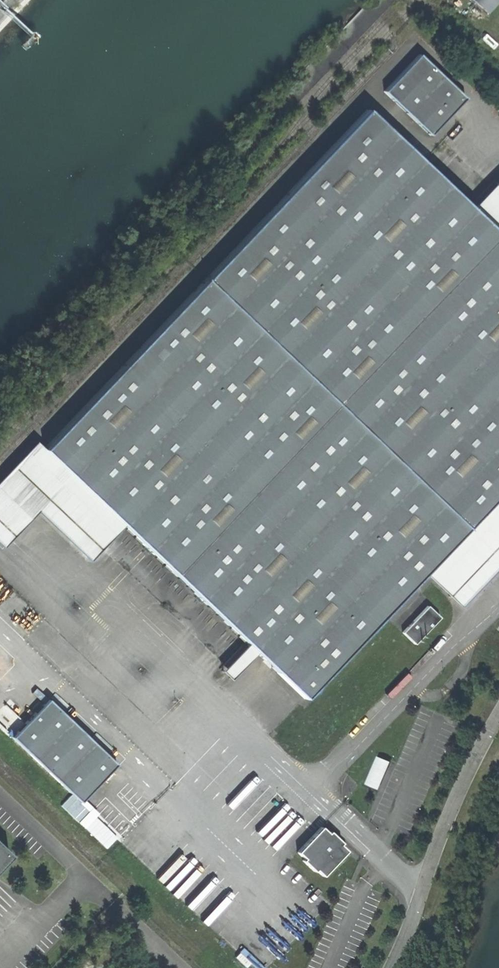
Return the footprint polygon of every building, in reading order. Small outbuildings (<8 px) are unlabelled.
[(489,14),(498,3),(498,0),(473,0),(489,14)] [(382,89),(429,134),(465,96),(418,52),(382,89)] [(304,698),(463,531),(498,493),(498,235),(470,207),(366,108),(42,449),(132,535),(247,644),(255,652),(304,698)] [(470,207),(498,235),(498,185),(495,181),(470,207)] [(132,535),(42,449),(0,493),(0,548),(9,557),(43,522),(95,572),(132,535)] [(427,605),(402,631),(414,643),(440,616),(427,605)] [(228,678),(255,652),(247,644),(221,671),(228,678)] [(59,807),(77,823),(88,812),(79,804),(116,765),(47,700),(11,738),(70,795),(59,807)] [(277,734),(273,738),(284,749),(288,744),(277,734)] [(366,785),(379,790),(391,762),(378,756),(366,785)] [(322,877),(346,851),(321,827),(297,852),(304,859),(302,861),(313,872),(315,870),(322,877)]
